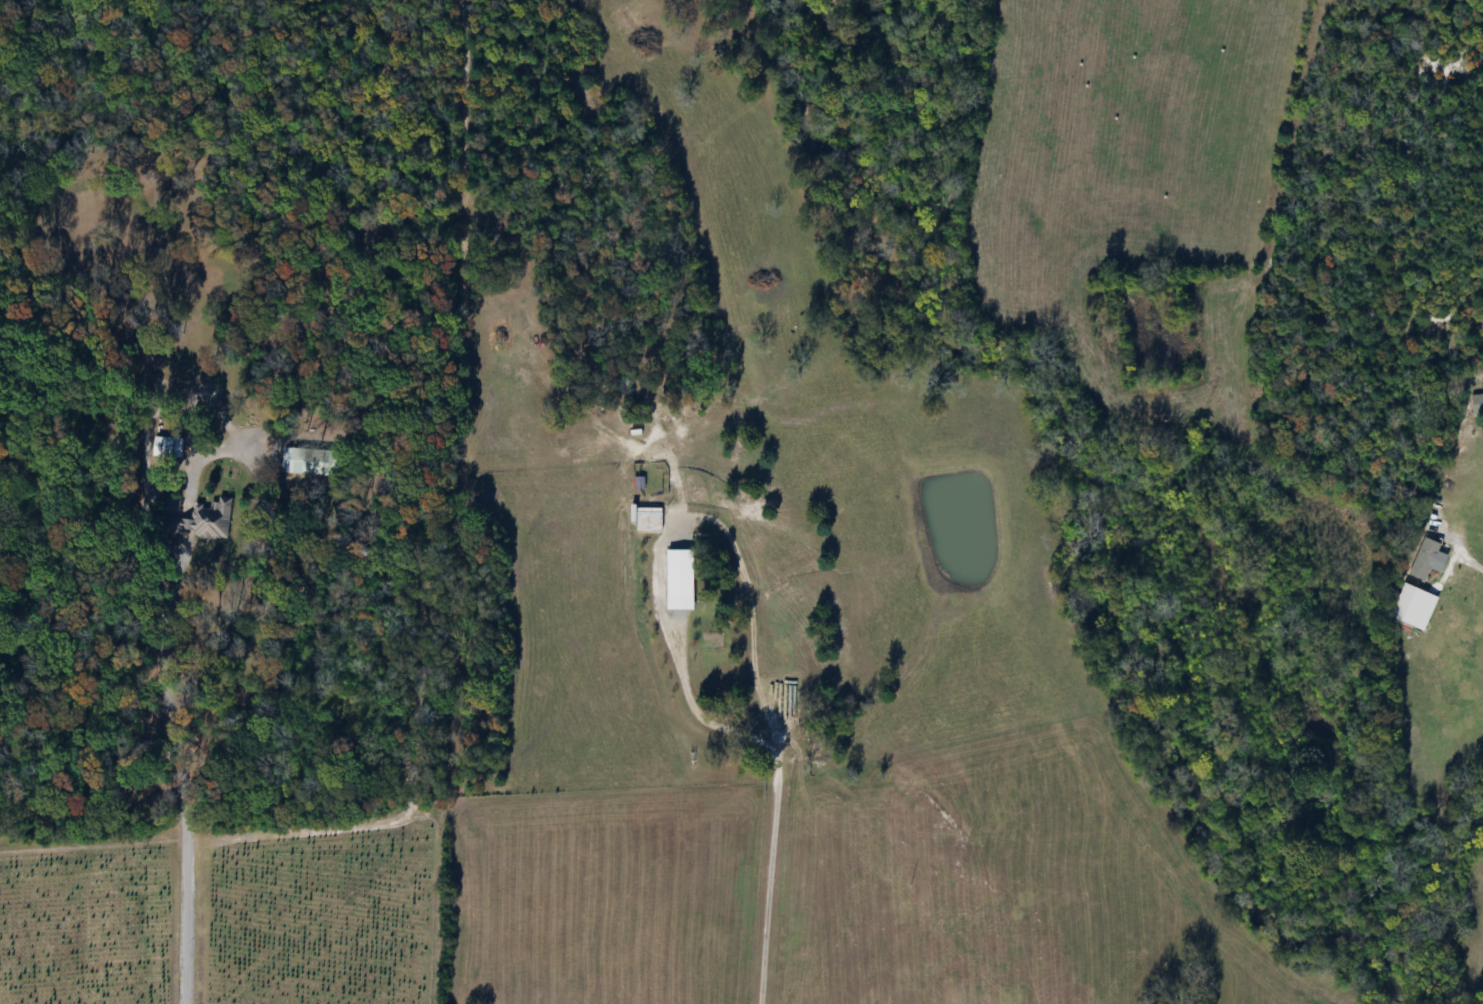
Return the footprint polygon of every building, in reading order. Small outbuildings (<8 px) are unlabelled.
[(152,436),(150,454),(179,457),(181,439),(152,436)] [(335,452),(289,452),(289,473),(335,473),(335,452)] [(228,538),(232,497),(211,495),(210,504),(192,502),(190,518),(160,515),(158,531),(228,538)] [(1407,573),(1424,580),(1440,543),(1423,535),(1407,573)] [(664,608),(691,608),(691,548),(664,548),(664,608)]
